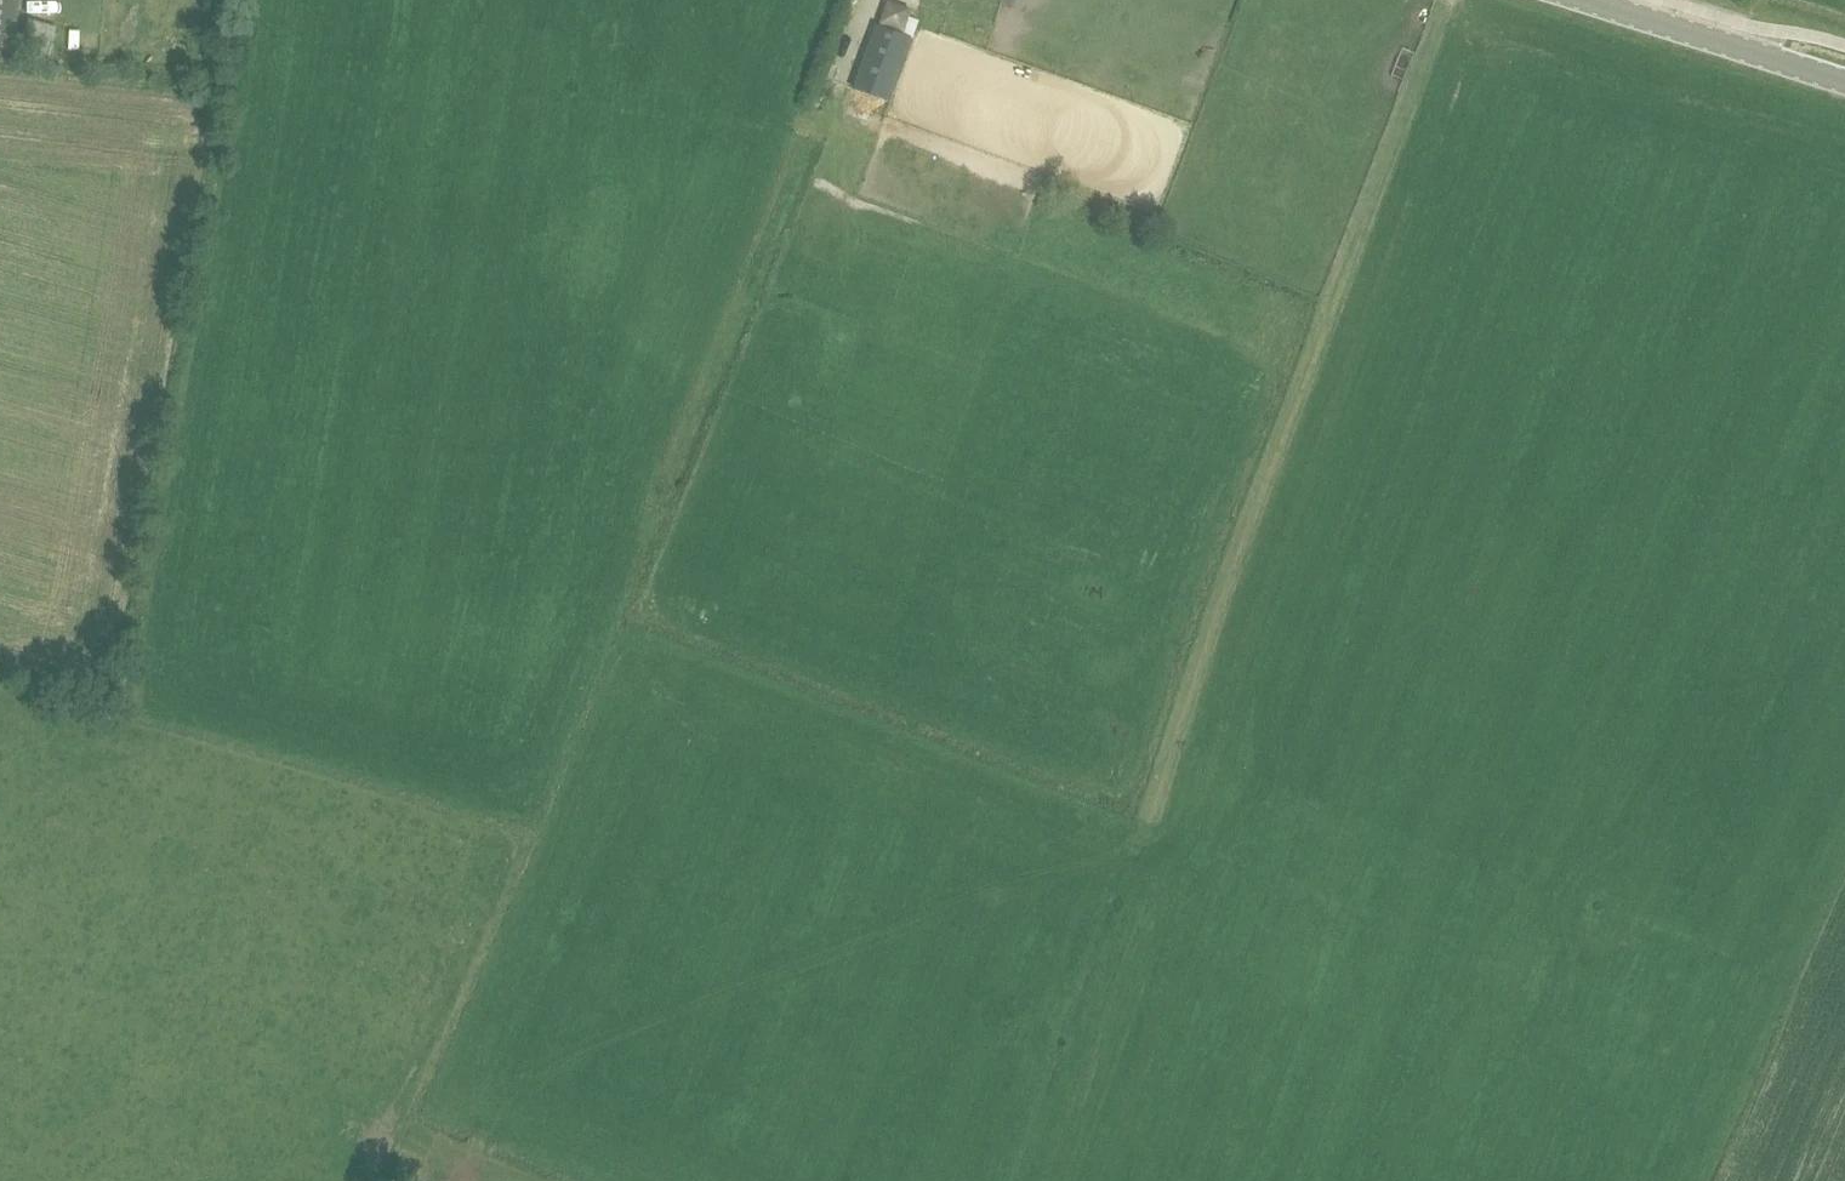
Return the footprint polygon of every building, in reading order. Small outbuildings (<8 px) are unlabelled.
[(18,0),(0,0),(0,63),(13,64),(18,0)] [(885,1),(877,26),(876,25),(853,90),(854,90),(850,100),(883,112),(887,102),(888,102),(911,39),(912,39),(918,21),(908,17),(910,9),(885,1)]
